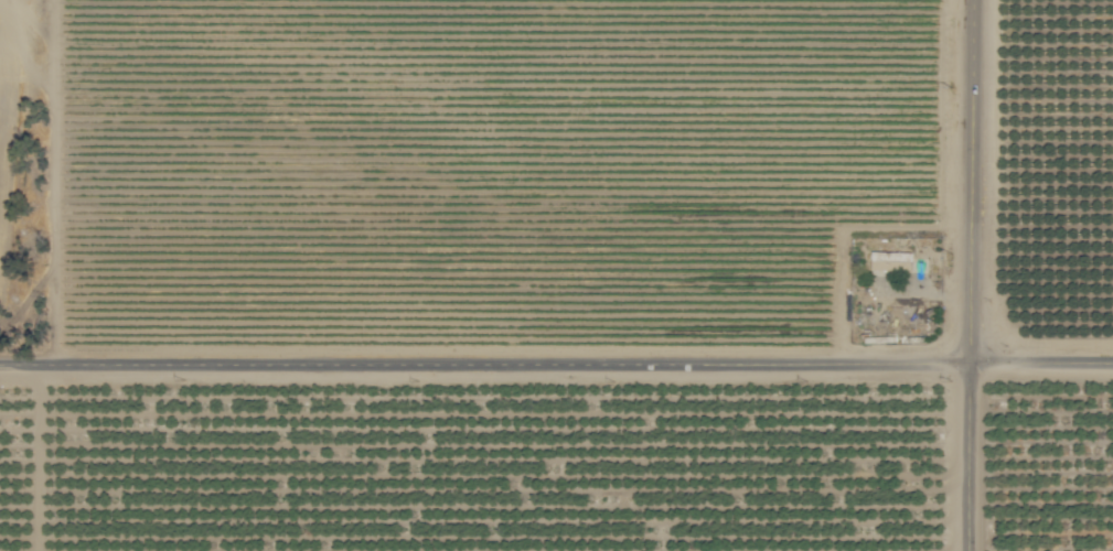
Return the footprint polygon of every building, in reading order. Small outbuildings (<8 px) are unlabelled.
[(915,252),(875,252),(875,261),(915,261),(915,252)]
